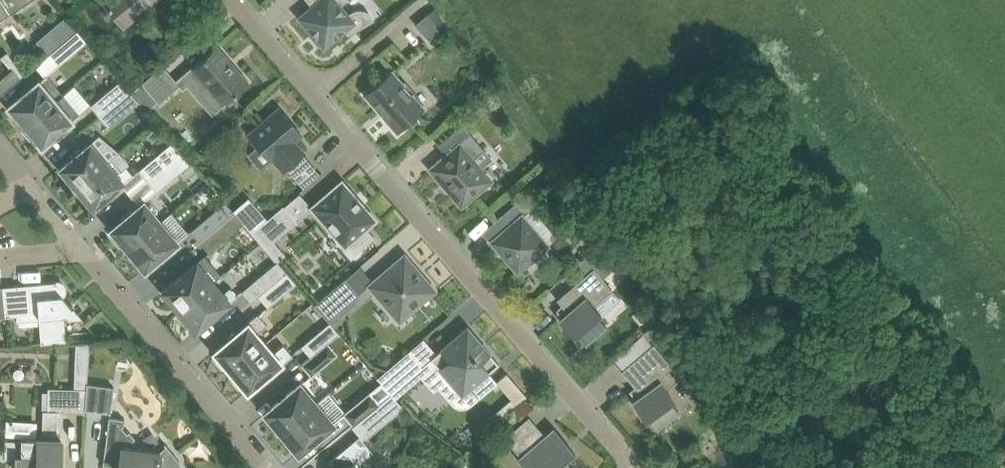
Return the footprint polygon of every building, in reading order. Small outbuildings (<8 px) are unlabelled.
[(7,7),(11,13),(30,0),(0,0),(0,12),(7,7)] [(104,2),(124,25),(154,0),(106,0),(104,2)] [(348,33),(373,19),(371,15),(368,12),(366,11),(361,10),(357,10),(354,11),(348,14),(340,4),(344,0),(307,0),(312,5),(299,16),(324,46),(345,29),(348,33)] [(429,39),(439,30),(435,24),(443,19),(435,8),(427,13),(415,24),(429,39)] [(21,128),(20,129),(20,130),(63,93),(47,74),(87,40),(78,29),(36,64),(45,75),(39,80),(35,83),(33,82),(23,91),(24,92),(8,106),(16,116),(13,119),(21,128)] [(142,82),(131,91),(139,101),(148,111),(159,102),(179,85),(182,89),(189,83),(200,96),(213,112),(223,103),(249,81),(217,44),(176,79),(163,64),(142,82)] [(21,77),(13,68),(0,78),(0,94),(21,77)] [(424,106),(392,70),(365,93),(379,110),(382,107),(391,118),(388,121),(398,132),(407,124),(406,122),(421,109),(424,106)] [(121,79),(102,94),(111,105),(104,110),(104,111),(130,90),(121,79)] [(104,111),(99,115),(108,126),(139,101),(131,91),(130,90),(104,111)] [(72,120),(80,113),(63,93),(20,130),(21,130),(22,129),(30,139),(33,136),(42,146),(57,132),(59,134),(69,125),(68,123),(72,120)] [(304,152),(294,140),(302,133),(280,107),(249,133),(252,137),(251,141),(256,146),(260,146),(271,159),(273,157),(283,170),(304,152)] [(429,168),(462,206),(492,179),(466,149),(476,140),(462,123),(438,144),(446,153),(429,168)] [(65,176),(73,190),(119,151),(99,134),(81,150),(79,148),(71,156),(72,157),(60,167),(66,175),(65,176)] [(173,140),(139,169),(148,179),(182,151),(173,140)] [(114,190),(133,174),(126,166),(129,163),(119,151),(73,190),(85,201),(87,199),(93,207),(105,197),(107,198),(115,191),(114,190)] [(157,190),(191,162),(182,151),(148,179),(157,190)] [(347,243),(355,253),(375,236),(366,227),(375,219),(342,180),(312,206),(345,245),(347,243)] [(233,210),(235,211),(244,222),(252,231),(267,218),(249,197),(233,210)] [(507,258),(518,271),(527,263),(529,265),(541,254),(539,252),(548,244),(522,215),(528,210),(518,199),(496,219),(504,229),(491,240),(502,253),(504,251),(509,256),(507,258)] [(119,244),(122,241),(128,249),(161,221),(144,201),(133,210),(132,209),(122,217),(123,219),(111,229),(115,232),(112,235),(119,244)] [(191,231),(200,241),(235,211),(233,210),(226,201),(191,231)] [(283,204),(267,218),(252,231),(277,260),(286,254),(275,241),(298,221),(283,204)] [(200,241),(210,252),(244,222),(235,211),(200,241)] [(169,248),(177,241),(161,221),(128,249),(134,256),(131,258),(139,267),(142,265),(145,268),(158,257),(160,259),(170,250),(169,248)] [(591,307),(613,289),(602,277),(617,264),(599,244),(579,262),(587,272),(557,298),(565,308),(560,312),(557,308),(556,309),(585,343),(607,325),(591,307)] [(436,289),(405,253),(368,284),(399,321),(436,289)] [(178,277),(163,290),(179,310),(213,282),(221,275),(204,255),(196,262),(178,277)] [(242,290),(252,301),(259,295),(287,272),(277,260),(242,290)] [(268,306),(296,283),(287,272),(259,295),(268,306)] [(315,304),(328,320),(359,294),(345,278),(315,304)] [(39,316),(41,342),(66,340),(64,314),(78,313),(62,295),(64,293),(65,290),(65,287),(64,285),(63,283),(61,282),(58,281),(3,286),(5,315),(18,314),(19,318),(39,316)] [(213,282),(179,310),(196,330),(238,295),(230,286),(223,293),(213,282)] [(223,368),(229,368),(231,371),(265,342),(257,333),(267,324),(258,313),(246,322),(247,323),(237,332),(236,331),(229,336),(230,338),(214,351),(217,354),(216,360),(223,368)] [(311,356),(327,343),(339,332),(330,321),(302,345),(311,356)] [(439,367),(429,376),(438,386),(452,403),(455,405),(459,407),(463,407),(467,406),(471,404),(482,394),(497,381),(489,371),(499,362),(467,326),(436,353),(431,357),(431,358),(439,367)] [(283,344),(273,352),(265,342),(231,371),(233,374),(233,379),(239,387),(245,388),(248,391),(264,377),(265,379),(271,374),(270,372),(281,363),(282,364),(293,355),(283,344)] [(303,363),(312,374),(336,353),(327,343),(311,356),(303,363)] [(629,390),(657,427),(679,411),(672,401),(668,403),(663,396),(682,376),(654,343),(621,370),(639,391),(634,394),(630,389),(629,390)] [(5,457),(15,458),(14,467),(60,467),(62,438),(57,438),(58,411),(86,412),(86,409),(86,388),(87,382),(87,371),(88,345),(75,344),(74,371),(73,388),(48,387),(48,391),(42,391),(41,409),(43,409),(42,437),(21,437),(21,439),(5,439),(5,457)] [(383,372),(378,377),(383,383),(392,393),(423,366),(422,366),(409,350),(408,350),(383,372)] [(516,403),(528,393),(509,371),(498,381),(516,403)] [(86,388),(86,409),(111,412),(114,386),(87,382),(86,388)] [(300,384),(266,412),(282,432),(317,403),(300,384)] [(373,451),(363,439),(403,406),(395,397),(392,393),(379,404),(354,424),(361,433),(329,460),(334,467),(360,467),(355,462),(370,449),(372,451),(373,451)] [(370,393),(345,413),(354,424),(379,404),(370,393)] [(299,452),(333,423),(317,403),(282,432),(299,452)] [(563,460),(574,450),(554,426),(544,434),(529,415),(504,437),(505,438),(531,467),(570,467),(563,460)] [(181,465),(181,462),(180,460),(165,442),(164,443),(167,446),(160,451),(139,448),(132,440),(135,437),(129,430),(126,432),(121,426),(124,424),(125,418),(109,416),(103,461),(119,463),(118,467),(180,467),(181,465)]
